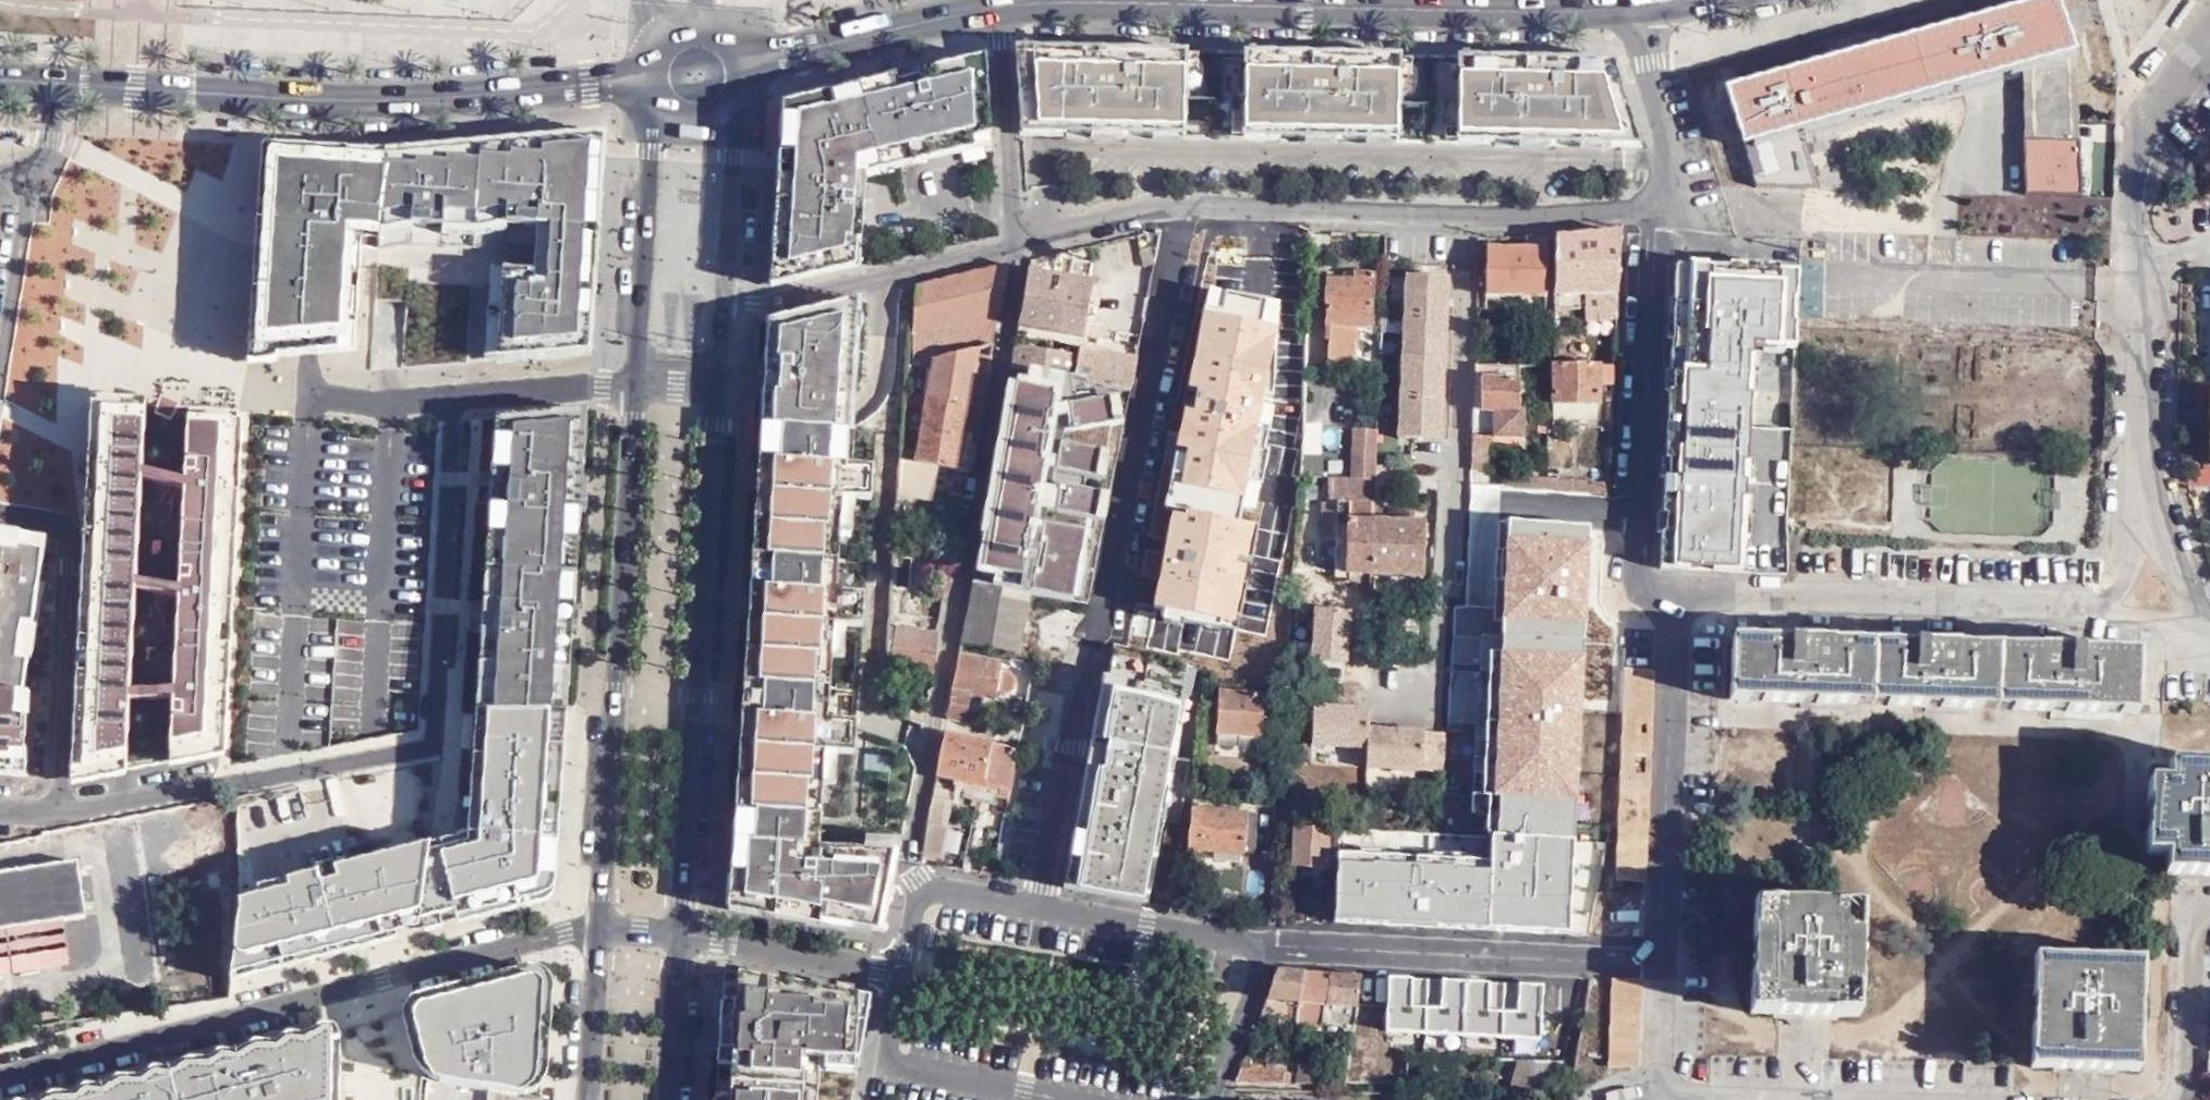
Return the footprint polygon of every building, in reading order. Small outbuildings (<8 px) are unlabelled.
[(1816,188),(1800,130),(2022,68),(2075,53),(2056,0),(2038,0),(1723,89),(1755,184),(1816,188)] [(1108,52),(1017,50),(1023,133),(1638,147),(1611,62),(1534,61),(1296,56),(1108,52)] [(2075,53),(2022,68),(2025,141),(2078,139),(2075,53)] [(992,132),(987,54),(926,68),(929,84),(897,92),(894,76),(784,102),(770,284),(857,265),(861,263),(867,172),(976,146),(974,136),(992,132)] [(386,147),(385,159),(594,143),(582,352),(592,351),(606,129),(503,138),(428,145),(422,145),(406,147),(386,147)] [(2078,139),(2025,141),(2028,197),(2080,195),(2078,139)] [(274,156),(385,159),(386,147),(313,146),(260,143),(246,355),(261,354),(274,156)] [(499,359),(582,352),(594,143),(385,159),(380,237),(417,230),(477,234),(508,229),(508,222),(540,224),(537,270),(505,268),(499,359)] [(380,237),(385,159),(274,156),(261,354),(355,349),(362,246),(379,247),(380,237)] [(1622,229),(1558,234),(1556,307),(1592,309),(1591,319),(1617,319),(1622,229)] [(1549,234),(1527,234),(1528,235),(1527,246),(1489,246),(1487,294),(1548,293),(1549,235),(1549,234)] [(1214,254),(1189,253),(1179,300),(1213,301),(1213,292),(1269,294),(1270,245),(1214,244),(1214,254)] [(1006,265),(1006,263),(915,284),(914,295),(909,357),(911,357),(934,353),(978,344),(994,340),(1006,265)] [(1777,269),(1675,264),(1673,298),(1678,298),(1679,278),(1687,269),(1689,269),(1689,274),(1727,276),(1727,271),(1756,273),(1755,277),(1776,278),(1777,269)] [(487,358),(499,359),(505,268),(493,267),(487,358)] [(1092,281),(1028,269),(1017,330),(1025,331),(1027,323),(1082,333),(1085,317),(1090,295),(1092,281)] [(1665,475),(1660,565),(1741,568),(1751,341),(1793,344),(1796,270),(1777,269),(1776,278),(1755,277),(1756,273),(1727,271),(1727,276),(1689,274),(1689,269),(1687,269),(1679,278),(1678,298),(1673,298),(1665,458),(1673,459),(1673,476),(1665,475)] [(1359,325),(1374,324),(1374,270),(1358,270),(1358,279),(1327,278),(1326,304),(1328,304),(1327,337),(1330,337),(1330,360),(1358,360),(1359,325)] [(1442,436),(1451,273),(1410,270),(1400,434),(1442,436)] [(1098,297),(1090,295),(1085,317),(1095,318),(1098,297)] [(768,318),(761,422),(851,427),(858,297),(768,318)] [(1308,366),(1309,332),(1289,332),(1287,365),(1308,366)] [(1078,351),(1015,339),(1011,363),(1074,375),(1131,386),(1137,354),(1080,344),(1078,351)] [(975,446),(994,340),(978,344),(958,464),(971,467),(975,446)] [(978,344),(934,353),(916,455),(940,460),(958,464),(978,344)] [(1547,347),(1536,347),(1535,364),(1547,364),(1547,347)] [(1601,362),(1570,363),(1555,363),(1555,403),(1598,402),(1601,402),(1601,362)] [(1613,402),(1615,362),(1601,362),(1601,402),(1613,402)] [(1011,363),(1008,380),(1064,390),(1061,404),(1099,399),(1096,385),(1077,387),(1074,375),(1011,363)] [(1519,364),(1476,365),(1475,380),(1473,429),(1472,468),(1491,468),(1490,433),(1522,433),(1522,411),(1519,411),(1519,364)] [(1306,400),(1307,371),(1287,371),(1285,399),(1306,400)] [(1008,380),(972,580),(1031,591),(1083,601),(1096,532),(1040,521),(1043,508),(1105,520),(1110,493),(1063,484),(1062,488),(1047,485),(1050,468),(1106,478),(1116,423),(1123,422),(1119,396),(1099,399),(1061,404),(1064,390),(1008,380)] [(98,401),(77,777),(221,749),(239,409),(98,401)] [(1598,402),(1555,403),(1554,417),(1599,416),(1598,402)] [(1156,437),(1151,437),(1142,476),(1153,479),(1157,461),(1202,469),(1211,414),(1163,405),(1156,437)] [(577,407),(565,570),(578,571),(588,406),(577,407)] [(510,412),(498,566),(565,570),(577,407),(510,412)] [(498,566),(510,412),(500,413),(489,566),(498,566)] [(1303,458),(1305,419),(1272,414),(1265,451),(1303,458)] [(761,422),(745,678),(832,684),(836,622),(865,624),(867,592),(838,590),(845,495),(873,497),(875,464),(848,462),(851,427),(761,422)] [(916,455),(902,452),(900,478),(934,485),(940,460),(916,455)] [(1673,459),(1665,458),(1665,475),(1673,476),(1673,459)] [(967,469),(944,464),(939,491),(963,496),(967,469)] [(1960,527),(1984,527),(2017,484),(2017,509),(2001,529),(2046,530),(2046,523),(2031,511),(2051,485),(2051,467),(1993,465),(1977,485),(1950,484),(1949,500),(1956,500),(1967,486),(1985,499),(1984,514),(1970,513),(1960,527)] [(1609,479),(1546,474),(1546,488),(1594,492),(1608,493),(1609,479)] [(1606,840),(1576,838),(1594,492),(1546,488),(1502,485),(1471,483),(1468,607),(1455,607),(1446,729),(1476,729),(1476,756),(1474,813),(1490,814),(1490,834),(1339,826),(1334,922),(1360,923),(1396,925),(1530,933),(1590,936),(1606,840)] [(1348,570),(1372,571),(1374,503),(1375,499),(1339,498),(1339,533),(1349,533),(1348,570)] [(1374,503),(1372,571),(1425,573),(1427,518),(1385,516),(1385,504),(1374,503)] [(0,528),(0,771),(27,773),(28,716),(16,715),(17,690),(23,691),(46,536),(0,528)] [(1337,569),(1348,570),(1349,533),(1339,533),(1337,569)] [(1137,560),(1126,558),(1123,577),(1134,579),(1137,560)] [(487,712),(498,566),(489,566),(477,712),(485,712),(487,712)] [(565,570),(498,566),(487,712),(554,712),(565,570)] [(578,571),(565,570),(554,712),(560,712),(567,711),(578,571)] [(1031,591),(972,580),(961,638),(1019,650),(1031,591)] [(1358,629),(1371,629),(1377,628),(1377,608),(1371,609),(1358,609),(1358,629)] [(1348,610),(1316,609),(1313,658),(1346,660),(1348,610)] [(941,629),(898,619),(890,657),(935,666),(941,629)] [(1214,655),(1219,631),(1220,626),(1197,620),(1191,650),(1214,655)] [(1267,641),(1219,631),(1214,655),(1212,662),(1230,673),(1259,678),(1267,641)] [(1734,633),(1732,695),(2138,710),(2141,647),(1734,633)] [(1104,675),(1065,885),(1144,899),(1189,662),(1145,647),(1116,643),(1110,676),(1104,675)] [(1003,661),(959,652),(947,714),(966,718),(972,690),(997,694),(1006,694),(1014,689),(1017,674),(1001,671),(1003,661)] [(1194,664),(1189,662),(1144,899),(1149,900),(1194,664)] [(1618,791),(1614,880),(1644,881),(1650,717),(1653,670),(1623,669),(1620,730),(1618,791)] [(832,684),(745,678),(730,901),(870,926),(882,866),(899,868),(900,850),(820,845),(827,748),(856,751),(858,719),(830,717),(832,684)] [(1366,725),(1367,705),(1354,704),(1356,683),(1318,680),(1317,702),(1311,702),(1308,742),(1365,745),(1366,725)] [(1215,688),(1206,687),(1204,708),(1213,709),(1215,688)] [(1267,690),(1222,688),(1220,730),(1265,731),(1267,690)] [(23,691),(17,690),(16,715),(28,716),(29,691),(23,691)] [(547,890),(462,912),(462,918),(552,894),(567,711),(560,712),(547,890)] [(560,712),(554,712),(487,712),(485,712),(477,813),(472,814),(470,841),(429,852),(430,844),(379,856),(284,880),(284,888),(278,890),(256,895),(235,901),(234,907),(227,965),(226,977),(377,939),(390,936),(384,926),(424,916),(446,911),(462,907),(462,912),(547,890),(560,712)] [(477,813),(485,712),(477,712),(469,815),(472,814),(477,813)] [(1365,745),(1364,765),(1444,769),(1445,739),(1446,729),(1366,725),(1365,745)] [(945,728),(937,770),(969,777),(982,780),(999,784),(997,790),(1009,792),(1016,751),(1018,743),(963,731),(945,728)] [(2146,851),(2167,852),(2167,872),(2209,872),(2209,763),(2170,762),(2169,780),(2148,779),(2146,851)] [(979,794),(982,780),(969,777),(966,792),(979,794)] [(996,798),(997,790),(999,784),(982,780),(979,794),(996,798)] [(948,786),(934,783),(928,822),(942,825),(948,797),(947,796),(948,786)] [(1250,809),(1194,802),(1190,843),(1246,848),(1250,809)] [(1328,822),(1295,821),(1293,861),(1327,864),(1329,822),(1328,822)] [(949,826),(942,825),(928,822),(922,850),(928,859),(943,862),(949,826)] [(994,871),(996,857),(986,855),(982,869),(994,871)] [(1201,855),(1189,855),(1187,870),(1184,906),(1196,907),(1201,855)] [(69,965),(62,921),(74,918),(87,916),(78,861),(50,865),(0,873),(0,976),(69,965)] [(1326,875),(1327,864),(1293,861),(1293,873),(1326,875)] [(256,895),(278,890),(278,881),(268,884),(256,887),(256,895)] [(1860,1015),(1864,906),(1753,902),(1750,1012),(1860,1015)] [(424,916),(424,927),(445,922),(446,911),(424,916)] [(2033,954),(2030,1067),(2139,1069),(2141,957),(2033,954)] [(528,1090),(542,1092),(550,963),(406,1000),(420,1055),(439,1075),(423,1010),(535,981),(528,1090)] [(1292,996),(1296,996),(1301,967),(1283,966),(1276,965),(1267,994),(1268,994),(1272,994),(1292,996)] [(1325,999),(1330,970),(1303,968),(1301,967),(1296,996),(1313,998),(1319,999),(1325,999)] [(861,990),(736,969),(735,984),(730,1061),(728,1094),(727,1099),(816,1099),(819,1051),(857,1052),(861,990)] [(1355,1019),(1361,973),(1330,970),(1325,999),(1324,1011),(1323,1017),(1355,1019)] [(1544,1039),(1545,983),(1530,982),(1480,980),(1452,979),(1401,976),(1389,976),(1385,1032),(1544,1039)] [(1639,979),(1609,977),(1605,1065),(1635,1067),(1639,979)] [(528,1090),(535,981),(423,1010),(439,1075),(498,1085),(528,1090)] [(730,1061),(735,984),(725,983),(719,1061),(730,1061)] [(1262,1003),(1271,1006),(1268,994),(1267,994),(1262,1003)] [(1273,1000),(1272,994),(1268,994),(1271,1006),(1275,1006),(1291,1008),(1296,1009),(1295,1006),(1301,1006),(1313,998),(1296,996),(1292,996),(1286,1002),(1273,1000)] [(1296,1009),(1308,1010),(1310,1010),(1319,999),(1313,998),(1301,1006),(1295,1006),(1296,1009)] [(1325,999),(1319,999),(1310,1010),(1324,1011),(1325,999)] [(335,1034),(342,1032),(343,1016),(324,1021),(310,1030),(302,1032),(291,1029),(284,1035),(278,1038),(268,1039),(257,1038),(247,1045),(241,1048),(230,1047),(222,1047),(217,1051),(209,1056),(199,1056),(192,1055),(184,1059),(174,1065),(164,1065),(156,1064),(149,1069),(142,1073),(132,1072),(123,1073),(114,1076),(105,1081),(96,1081),(89,1081),(81,1085),(75,1090),(64,1090),(55,1090),(37,1099),(21,1099),(20,1099),(49,1099),(336,1026),(335,1034)] [(334,1099),(335,1034),(336,1026),(49,1099),(332,1099),(334,1099)] [(1261,1060),(1242,1059),(1237,1076),(1245,1077),(1262,1078),(1261,1060)] [(1398,1063),(1349,1060),(1350,1082),(1397,1084),(1398,1063)] [(1296,1062),(1296,1071),(1315,1072),(1316,1063),(1296,1062)] [(443,1099),(495,1099),(498,1085),(439,1075),(429,1074),(426,1097),(443,1099)] [(554,1094),(542,1092),(528,1090),(498,1085),(495,1099),(554,1099),(554,1094)]
